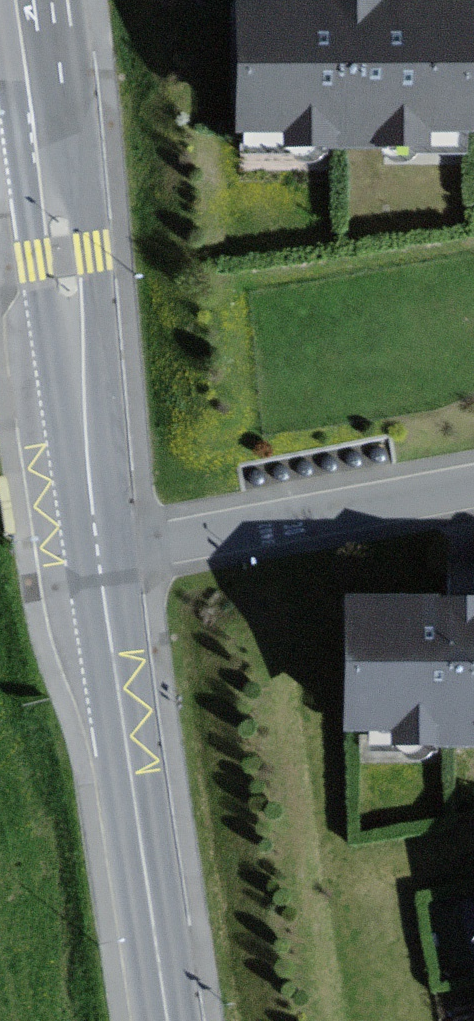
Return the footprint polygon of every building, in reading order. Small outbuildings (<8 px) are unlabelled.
[(251,1),(250,121),(473,123),(473,3),(251,1)] [(362,596),(358,714),(473,717),(473,599),(362,596)]
